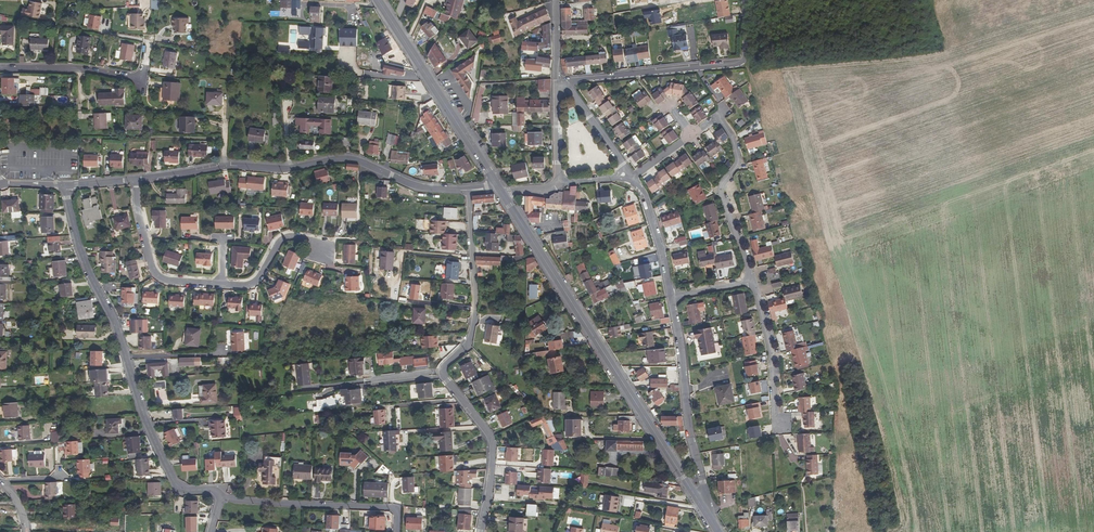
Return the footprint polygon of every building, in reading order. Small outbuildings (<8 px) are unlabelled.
[(160,0),(151,0),(151,9),(159,9),(160,0)] [(400,18),(406,4),(407,3),(401,0),(396,12),(400,18)] [(446,14),(451,17),(457,20),(463,0),(447,0),(446,6),(448,7),(446,14)] [(25,9),(23,16),(39,18),(42,3),(31,1),(29,10),(25,9)] [(213,4),(208,10),(213,14),(218,9),(213,4)] [(427,6),(424,13),(435,18),(438,11),(427,6)] [(312,23),(320,23),(321,7),(311,7),(311,18),(312,18),(312,23)] [(571,12),(571,8),(561,9),(562,21),(572,21),(572,19),(571,12)] [(551,20),(546,9),(540,12),(544,23),(551,20)] [(594,18),(594,9),(585,10),(585,16),(586,21),(588,21),(592,21),(595,21),(594,18)] [(540,12),(518,22),(516,17),(509,21),(513,29),(516,37),(519,37),(526,31),(544,23),(540,12)] [(446,14),(442,13),(439,19),(447,23),(451,17),(446,14)] [(133,14),(133,29),(145,30),(145,23),(143,23),(143,19),(143,14),(133,14)] [(101,17),(90,15),(88,28),(99,30),(101,17)] [(189,18),(173,18),(173,24),(174,24),(174,28),(175,28),(174,33),(187,33),(187,24),(189,24),(189,18)] [(578,26),(572,27),(572,24),(572,21),(562,21),(563,35),(567,35),(570,35),(588,34),(588,26),(587,26),(578,26)] [(427,23),(421,27),(431,39),(438,33),(439,31),(435,26),(435,27),(431,23),(428,25),(427,23)] [(681,48),(689,46),(687,34),(680,35),(679,29),(679,28),(679,24),(671,25),(671,28),(669,29),(670,37),(672,36),(674,51),(681,50),(681,48)] [(14,45),(14,27),(2,26),(2,35),(3,35),(3,45),(8,45),(14,45)] [(318,53),(319,53),(320,53),(321,52),(321,51),(321,46),(323,46),(324,36),(326,36),(326,29),(317,28),(317,30),(311,30),(311,28),(300,28),(299,35),(311,36),(310,42),(299,42),(299,49),(310,50),(310,48),(316,49),(316,50),(317,50),(317,51),(317,52),(318,53)] [(340,46),(357,46),(357,29),(340,29),(340,46)] [(469,49),(478,41),(469,30),(460,38),(469,49)] [(552,48),(551,34),(544,35),(544,36),(543,36),(544,39),(542,39),(543,43),(539,43),(539,50),(545,48),(545,50),(550,50),(549,48),(552,48)] [(729,45),(728,34),(713,35),(714,47),(720,46),(720,49),(729,49),(729,45)] [(493,37),(492,37),(488,38),(490,43),(493,42),(494,44),(501,42),(501,43),(504,42),(503,39),(501,39),(500,35),(493,37)] [(77,53),(88,55),(91,37),(79,36),(77,53)] [(393,50),(385,38),(377,43),(387,64),(389,63),(386,55),(393,50)] [(31,39),(31,49),(49,50),(49,39),(31,39)] [(529,42),(523,42),(522,50),(539,51),(539,50),(539,43),(529,42)] [(119,59),(132,62),(135,46),(123,43),(121,51),(119,59)] [(436,68),(447,61),(436,44),(429,56),(436,68)] [(648,46),(637,48),(638,59),(650,57),(648,46)] [(623,49),(613,50),(615,62),(625,61),(623,49)] [(633,49),(625,50),(627,62),(635,61),(633,49)] [(166,51),(163,67),(175,69),(177,53),(166,51)] [(600,55),(587,56),(587,65),(591,65),(608,63),(607,54),(606,54),(600,55)] [(401,57),(407,67),(413,68),(404,55),(401,57)] [(451,72),(470,100),(472,84),(467,75),(475,69),(476,56),(451,72)] [(551,68),(552,60),(539,57),(538,57),(538,59),(527,59),(525,68),(542,71),(543,68),(545,68),(545,67),(551,68)] [(583,57),(561,59),(562,71),(564,73),(568,73),(569,73),(568,67),(584,65),(583,57)] [(391,73),(404,76),(405,71),(385,66),(384,70),(385,71),(384,74),(390,76),(391,73)] [(319,92),(332,92),(333,77),(320,76),(319,92)] [(723,90),(728,97),(729,96),(739,89),(736,86),(733,88),(724,76),(715,83),(721,92),(723,90)] [(19,83),(19,79),(3,78),(3,94),(17,95),(17,88),(15,88),(15,83),(19,83)] [(539,80),(539,90),(551,90),(551,79),(539,80)] [(179,101),(180,83),(165,82),(163,100),(179,101)] [(684,85),(671,83),(671,85),(669,94),(672,94),(682,96),(684,85)] [(404,87),(392,86),(392,100),(405,101),(406,95),(403,95),(404,87)] [(589,92),(597,103),(604,98),(605,97),(597,86),(589,92)] [(659,91),(652,95),(659,104),(665,100),(664,99),(667,97),(667,96),(663,91),(661,87),(658,90),(659,91)] [(125,105),(124,88),(118,89),(119,93),(116,93),(99,94),(100,106),(125,105)] [(739,89),(729,96),(731,100),(733,99),(739,108),(749,101),(740,88),(739,89)] [(632,95),(634,99),(642,94),(639,91),(632,95)] [(652,100),(645,91),(642,94),(634,99),(641,108),(652,100)] [(207,105),(222,105),(223,93),(207,92),(207,105)] [(691,93),(690,93),(683,98),(682,99),(685,102),(690,110),(699,103),(691,93)] [(22,95),(22,106),(35,106),(35,95),(22,95)] [(494,114),(508,113),(508,97),(493,97),(494,114)] [(525,97),(517,97),(517,113),(518,126),(525,126),(525,112),(525,103),(525,100),(525,97)] [(321,98),(320,112),(334,113),(335,99),(321,98)] [(600,107),(607,102),(604,98),(597,103),(600,107)] [(541,101),(537,101),(537,100),(530,100),(526,100),(526,103),(530,103),(530,112),(543,112),(550,112),(550,109),(551,100),(541,100),(541,101)] [(607,102),(600,107),(604,114),(605,113),(607,116),(616,109),(614,107),(613,107),(609,101),(607,102)] [(700,106),(691,113),(698,124),(707,118),(708,117),(700,106)] [(421,120),(425,126),(430,123),(428,119),(434,116),(430,110),(428,108),(422,111),(425,115),(421,118),(421,120)] [(618,112),(616,109),(607,116),(609,119),(608,119),(613,126),(622,119),(617,113),(618,112)] [(377,114),(359,112),(358,124),(376,126),(377,114)] [(95,114),(95,129),(107,129),(107,121),(111,121),(111,113),(95,114)] [(126,129),(142,129),(143,116),(126,115),(126,129)] [(663,118),(661,115),(652,122),(654,125),(655,124),(660,132),(669,125),(664,117),(663,118)] [(425,126),(437,145),(442,141),(448,137),(434,116),(428,119),(430,123),(425,126)] [(181,117),(181,132),(194,132),(195,118),(181,117)] [(331,120),(297,118),(296,125),(301,125),(303,125),(303,132),(309,133),(309,125),(320,126),(320,133),(331,134),(331,120)] [(743,119),(737,123),(740,128),(746,124),(743,119)] [(622,123),(613,129),(619,137),(620,136),(622,139),(631,133),(629,130),(628,131),(622,123)] [(672,131),(670,128),(661,135),(663,138),(664,137),(669,144),(679,138),(673,130),(672,131)] [(729,138),(723,128),(716,133),(717,134),(714,136),(718,141),(721,145),(723,143),(722,142),(729,138)] [(249,141),(263,143),(265,131),(251,129),(249,141)] [(767,144),(763,130),(759,132),(759,134),(753,136),(750,137),(745,138),(748,150),(767,144)] [(529,145),(542,145),(542,132),(528,133),(529,145)] [(495,146),(506,146),(506,134),(494,134),(494,140),(495,140),(495,146)] [(452,144),(448,137),(442,141),(443,144),(442,145),(444,149),(452,144)] [(380,139),(370,138),(369,145),(379,146),(380,139)] [(637,144),(632,138),(623,144),(628,151),(629,150),(631,153),(640,146),(638,143),(637,144)] [(313,149),(313,142),(301,141),(300,149),(313,149)] [(721,145),(718,141),(715,143),(714,142),(706,148),(712,157),(720,151),(721,152),(724,150),(721,145)] [(193,156),(207,157),(208,146),(189,145),(189,155),(194,156),(193,156)] [(379,146),(369,145),(369,149),(367,149),(366,153),(380,155),(380,152),(379,152),(379,146)] [(642,149),(640,146),(631,153),(633,155),(632,156),(636,163),(646,156),(641,150),(642,149)] [(711,160),(704,150),(701,153),(701,152),(693,157),(699,166),(707,161),(708,162),(711,160)] [(174,163),(179,163),(179,152),(165,151),(164,162),(174,162),(174,163)] [(398,152),(392,151),(391,162),(408,164),(409,159),(410,159),(410,156),(397,155),(398,152)] [(149,152),(137,152),(137,153),(130,153),(130,165),(144,165),(144,164),(148,164),(149,152)] [(693,163),(686,154),(679,158),(680,159),(678,161),(684,170),(687,168),(686,167),(693,163)] [(123,155),(111,155),(111,166),(115,167),(118,167),(118,168),(123,168),(123,155)] [(84,166),(99,166),(99,156),(84,156),(84,166)] [(457,160),(457,165),(459,171),(464,168),(466,172),(473,168),(465,156),(458,160),(457,160)] [(535,169),(545,168),(545,157),(534,158),(535,169)] [(767,163),(766,158),(752,162),(758,181),(768,178),(764,164),(767,163)] [(681,173),(684,170),(678,161),(675,163),(674,162),(666,168),(673,177),(680,172),(681,173)] [(512,166),(515,179),(529,176),(526,163),(512,166)] [(438,164),(424,166),(425,175),(431,174),(433,174),(433,175),(439,175),(438,164)] [(671,178),(665,169),(658,174),(659,175),(656,177),(657,178),(663,186),(666,184),(665,183),(671,178)] [(326,171),(315,174),(318,184),(330,180),(327,171),(326,171)] [(264,190),(265,179),(248,177),(248,179),(239,179),(239,187),(247,188),(247,189),(264,190)] [(663,186),(657,178),(654,180),(653,179),(647,184),(653,193),(659,188),(660,189),(663,187),(663,186)] [(225,182),(225,180),(208,183),(210,194),(227,191),(227,194),(231,193),(229,181),(225,182)] [(273,183),(272,195),(287,197),(287,195),(288,186),(288,183),(283,183),(283,184),(273,183)] [(707,199),(699,184),(688,190),(696,205),(707,199)] [(577,192),(577,186),(571,187),(571,191),(570,195),(564,195),(564,193),(559,192),(559,194),(555,194),(550,197),(550,199),(547,199),(547,207),(547,208),(570,210),(576,210),(576,201),(576,199),(577,192)] [(387,198),(388,188),(378,187),(378,197),(387,198)] [(186,203),(186,189),(178,189),(178,194),(167,194),(167,203),(186,203)] [(597,193),(598,204),(613,203),(612,191),(597,193)] [(765,210),(761,193),(749,197),(753,214),(761,211),(765,210)] [(54,195),(41,194),(40,209),(54,210),(54,195)] [(495,202),(494,194),(473,196),(473,204),(475,204),(495,202)] [(99,205),(97,196),(86,199),(87,201),(83,202),(85,210),(83,210),(84,213),(85,213),(86,215),(84,215),(82,215),(84,221),(84,220),(85,226),(90,224),(90,222),(94,221),(93,220),(93,218),(95,218),(95,220),(99,219),(102,219),(100,210),(99,210),(98,206),(99,205)] [(547,207),(547,199),(547,198),(533,197),(526,196),(525,205),(526,214),(527,214),(527,215),(529,215),(531,222),(538,220),(541,219),(539,212),(540,212),(540,206),(542,206),(547,207)] [(19,200),(3,201),(4,212),(19,211),(19,200)] [(588,202),(576,201),(576,210),(575,213),(575,214),(578,214),(578,211),(588,211),(588,207),(588,203),(588,202)] [(314,204),(301,203),(300,214),(313,215),(314,204)] [(719,219),(714,203),(703,207),(708,223),(716,220),(719,219)] [(338,204),(324,204),(324,216),(338,216),(338,204)] [(358,217),(358,204),(342,204),(342,217),(358,217)] [(504,210),(500,204),(496,206),(495,207),(498,211),(501,212),(504,210)] [(640,222),(634,205),(624,208),(629,225),(640,222)] [(457,209),(445,208),(444,218),(457,219),(457,209)] [(166,228),(166,211),(155,211),(153,211),(153,221),(155,221),(155,223),(156,228),(166,228)] [(679,213),(678,211),(665,216),(665,218),(662,219),(664,223),(665,227),(665,228),(669,226),(669,227),(670,227),(682,223),(679,213)] [(766,229),(761,211),(753,214),(749,215),(754,232),(766,229)] [(282,214),(267,218),(270,231),(276,229),(275,228),(279,227),(285,226),(282,214)] [(130,226),(128,215),(114,219),(117,229),(130,226)] [(486,233),(496,234),(497,232),(478,230),(477,223),(477,219),(478,216),(475,216),(474,216),(473,223),(475,232),(486,233)] [(54,217),(42,217),(42,234),(54,233),(54,217)] [(198,217),(182,217),(182,229),(198,229),(198,217)] [(234,217),(216,217),(216,228),(234,228),(234,217)] [(259,231),(260,219),(245,219),(244,231),(249,231),(250,230),(255,230),(259,231)] [(569,231),(568,220),(561,221),(562,223),(562,224),(564,224),(565,231),(566,231),(569,231)] [(719,229),(716,220),(708,223),(705,224),(710,239),(721,235),(719,229)] [(446,234),(447,222),(437,221),(432,221),(431,233),(444,234),(445,234),(446,234)] [(562,224),(562,223),(551,225),(552,233),(556,232),(565,231),(564,224),(562,224)] [(672,231),(683,228),(682,223),(670,227),(672,231)] [(510,235),(510,225),(504,224),(504,229),(502,229),(497,228),(497,232),(496,234),(498,234),(508,235),(510,235)] [(647,246),(642,230),(632,233),(637,250),(647,246)] [(486,233),(486,242),(487,242),(487,245),(487,251),(498,251),(499,243),(497,243),(498,234),(496,234),(486,233)] [(444,250),(455,250),(456,240),(457,240),(458,235),(446,234),(445,234),(444,250)] [(16,235),(2,236),(0,236),(0,255),(9,255),(8,247),(7,247),(7,241),(16,240),(16,235)] [(515,242),(517,256),(524,255),(523,244),(522,239),(520,236),(515,235),(515,242)] [(568,243),(567,236),(564,236),(554,238),(555,249),(569,247),(568,243)] [(775,256),(772,246),(759,249),(757,240),(751,241),(756,261),(775,256)] [(60,241),(49,242),(50,253),(61,253),(60,241)] [(356,245),(345,245),(344,264),(355,264),(356,245)] [(251,248),(234,246),(232,267),(243,268),(244,259),(250,259),(251,248)] [(183,256),(167,250),(163,261),(179,267),(183,256)] [(300,255),(290,250),(283,265),(294,270),(300,255)] [(614,250),(608,253),(615,265),(621,264),(614,250)] [(715,257),(713,250),(709,251),(709,254),(706,255),(706,251),(698,252),(700,266),(706,265),(716,263),(715,257)] [(113,252),(101,251),(101,262),(102,262),(104,262),(103,272),(115,273),(116,260),(112,260),(113,257),(113,252)] [(394,252),(382,251),(381,270),(393,271),(394,252)] [(673,255),(675,266),(690,263),(688,252),(673,255)] [(791,252),(775,256),(776,262),(777,267),(794,263),(791,252)] [(212,254),(197,253),(196,264),(202,264),(204,264),(204,265),(211,266),(212,254)] [(716,263),(717,269),(735,265),(733,254),(715,257),(716,263)] [(508,257),(501,256),(501,258),(476,257),(477,264),(478,278),(482,278),(482,273),(481,267),(481,265),(491,265),(501,265),(501,263),(504,263),(504,260),(508,260),(508,257)] [(539,265),(534,257),(527,259),(527,272),(539,265)] [(65,261),(53,262),(54,277),(67,276),(65,261)] [(460,263),(447,262),(446,279),(458,280),(460,263)] [(12,281),(12,277),(8,277),(9,264),(0,264),(0,281),(6,281),(11,281),(12,281)] [(141,278),(137,264),(127,266),(131,280),(141,278)] [(577,267),(591,295),(606,287),(603,281),(598,284),(598,283),(595,284),(584,264),(577,267)] [(633,277),(641,276),(642,279),(654,278),(652,264),(632,266),(633,277)] [(319,274),(313,272),(312,273),(307,271),(303,280),(318,286),(322,277),(318,276),(319,274)] [(574,280),(573,272),(565,276),(569,283),(574,280)] [(345,285),(345,291),(359,291),(359,276),(346,277),(347,285),(345,285)] [(290,284),(279,280),(277,285),(274,288),(268,290),(273,301),(285,296),(290,284)] [(606,287),(591,295),(595,304),(610,297),(609,295),(614,292),(619,290),(621,295),(628,292),(626,288),(624,283),(622,280),(616,283),(606,287)] [(657,294),(654,281),(643,284),(645,297),(657,294)] [(73,296),(72,283),(60,284),(62,297),(73,296)] [(455,285),(442,284),(442,293),(441,298),(453,300),(455,285)] [(800,285),(783,289),(785,298),(786,301),(803,297),(800,285)] [(132,288),(122,287),(122,298),(123,298),(122,303),(134,304),(134,293),(132,293),(132,288)] [(159,293),(144,292),(143,303),(158,304),(159,293)] [(215,294),(201,293),(200,295),(195,294),(194,305),(214,306),(215,294)] [(744,293),(732,296),(736,315),(749,312),(749,308),(747,308),(744,293)] [(181,297),(176,296),(170,296),(169,306),(184,307),(185,295),(181,295),(181,297)] [(243,297),(235,297),(235,298),(229,297),(228,308),(236,308),(236,311),(242,311),(243,309),(242,309),(243,297)] [(87,298),(77,299),(78,303),(77,303),(79,319),(93,317),(91,301),(87,301),(87,298)] [(786,301),(785,298),(768,302),(771,313),(776,312),(788,309),(786,301)] [(661,319),(664,318),(663,314),(662,307),(661,303),(650,305),(653,320),(661,319)] [(699,303),(687,305),(690,320),(688,321),(689,325),(702,322),(699,303)] [(262,305),(250,304),(250,316),(256,316),(262,317),(262,305)] [(426,309),(415,308),(414,323),(425,324),(426,309)] [(640,316),(639,314),(634,316),(636,323),(643,322),(643,321),(640,316)] [(530,332),(533,337),(547,329),(546,326),(547,325),(547,323),(546,321),(545,321),(543,322),(539,316),(529,323),(533,330),(530,332)] [(747,336),(755,334),(753,319),(742,321),(744,333),(747,332),(747,336)] [(143,320),(131,320),(131,333),(143,333),(143,320)] [(499,326),(488,324),(485,342),(496,344),(499,326)] [(629,328),(629,324),(609,328),(611,339),(622,337),(622,335),(621,330),(629,328)] [(96,326),(78,326),(78,337),(95,337),(96,326)] [(201,330),(188,328),(186,345),(199,347),(201,330)] [(716,353),(712,328),(695,331),(696,339),(699,338),(702,355),(716,353)] [(793,330),(783,333),(784,338),(785,338),(787,346),(786,346),(787,351),(791,350),(807,346),(806,342),(797,344),(793,330)] [(641,333),(642,341),(643,341),(644,343),(645,348),(655,346),(652,331),(641,333)] [(245,351),(244,332),(232,332),(232,351),(245,351)] [(557,340),(575,338),(574,332),(556,334),(557,340)] [(745,355),(757,353),(755,343),(755,339),(756,339),(755,334),(747,336),(742,337),(745,355)] [(151,336),(139,337),(139,349),(151,349),(151,336)] [(437,336),(422,336),(423,348),(438,347),(437,336)] [(535,346),(536,353),(548,351),(547,344),(535,346)] [(791,350),(793,359),(795,359),(797,368),(809,364),(805,351),(809,350),(808,346),(807,346),(791,350)] [(648,350),(649,357),(651,356),(651,363),(666,362),(665,349),(648,350)] [(558,357),(556,350),(548,351),(536,353),(537,357),(548,355),(552,373),(564,371),(561,357),(558,357)] [(103,351),(92,351),(91,365),(102,366),(103,351)] [(394,359),(393,355),(378,356),(379,365),(394,363),(394,362),(401,361),(401,365),(407,364),(407,369),(429,367),(428,358),(414,359),(414,357),(394,359)] [(201,366),(201,357),(180,358),(180,366),(201,366)] [(351,359),(350,359),(352,376),(363,375),(362,364),(365,364),(364,358),(362,358),(351,359)] [(168,362),(148,364),(149,378),(155,377),(155,370),(162,369),(163,376),(169,376),(168,362)] [(477,374),(471,362),(461,367),(467,379),(468,379),(477,374)] [(311,384),(309,363),(296,365),(297,371),(298,371),(300,385),(311,384)] [(748,377),(759,375),(757,365),(746,367),(748,377)] [(649,376),(644,368),(636,373),(641,381),(649,376)] [(107,369),(91,370),(92,383),(95,382),(106,382),(107,382),(108,382),(107,369)] [(796,386),(797,391),(812,387),(811,383),(806,384),(803,373),(793,376),(794,380),(793,380),(794,387),(796,386)] [(488,376),(473,383),(479,395),(492,389),(494,388),(492,384),(488,376)] [(668,379),(652,379),(652,387),(668,388),(668,379)] [(166,381),(153,382),(154,388),(161,388),(162,389),(166,389),(166,381)] [(750,383),(752,394),(762,391),(760,381),(750,383)] [(106,382),(95,382),(96,397),(108,396),(108,391),(106,391),(106,382)] [(431,391),(430,383),(418,384),(419,398),(433,396),(433,391),(431,391)] [(216,384),(204,385),(205,397),(201,397),(201,403),(217,402),(216,384)] [(512,384),(510,386),(522,399),(524,397),(512,384)] [(735,402),(731,384),(716,387),(720,405),(735,402)] [(654,402),(663,397),(658,388),(649,393),(654,402)] [(361,403),(360,390),(348,391),(348,389),(341,390),(342,396),(346,395),(347,404),(361,403)] [(565,405),(565,392),(554,392),(554,410),(567,410),(567,405),(565,405)] [(604,392),(591,392),(591,406),(604,406),(604,392)] [(501,407),(495,395),(485,400),(491,412),(501,407)] [(665,399),(663,397),(654,402),(657,406),(663,402),(665,399)] [(798,407),(798,412),(803,412),(811,412),(810,397),(799,397),(800,405),(800,407),(798,407)] [(18,403),(4,403),(5,418),(19,417),(18,403)] [(452,414),(453,414),(453,408),(440,409),(441,428),(453,427),(452,414)] [(762,410),(754,411),(756,420),(758,420),(762,419),(770,417),(768,408),(762,410)] [(183,420),(182,409),(174,409),(175,420),(183,420)] [(385,417),(384,409),(374,410),(375,425),(386,424),(385,417)] [(803,412),(803,416),(804,416),(804,420),(805,428),(815,427),(814,411),(811,412),(803,412)] [(513,423),(507,412),(498,416),(504,427),(513,423)] [(546,417),(545,415),(531,421),(534,426),(541,423),(549,438),(547,439),(550,445),(552,444),(554,450),(564,451),(556,439),(546,417)] [(630,416),(619,416),(619,424),(614,424),(614,432),(630,433),(630,416)] [(682,416),(662,416),(662,425),(680,425),(681,432),(685,431),(684,425),(682,416)] [(122,418),(107,419),(108,428),(108,434),(119,433),(118,424),(122,423),(122,418)] [(212,426),(212,430),(213,438),(226,437),(225,420),(210,421),(210,426),(212,426)] [(581,420),(567,420),(567,436),(581,436),(581,420)] [(30,425),(18,426),(19,440),(31,440),(30,425)] [(762,426),(749,427),(750,439),(763,437),(762,426)] [(721,427),(709,429),(711,441),(724,439),(721,427)] [(180,442),(174,428),(164,433),(170,447),(180,442)] [(397,431),(384,431),(385,451),(397,451),(396,435),(400,434),(399,430),(397,431)] [(59,435),(59,431),(51,432),(52,443),(55,443),(60,442),(59,440),(59,435)] [(453,451),(452,432),(432,433),(432,440),(440,440),(441,451),(453,451)] [(811,447),(810,433),(798,434),(799,452),(815,452),(814,447),(811,447)] [(139,436),(127,437),(129,453),(141,452),(139,436)] [(556,439),(564,451),(568,449),(563,439),(556,439)] [(644,448),(644,441),(607,440),(607,451),(617,451),(617,450),(638,451),(638,448),(644,448)] [(79,454),(78,441),(67,442),(67,447),(67,451),(66,451),(66,455),(79,454)] [(519,448),(508,447),(507,453),(507,456),(506,456),(506,461),(518,461),(519,448)] [(0,450),(0,452),(1,462),(13,461),(12,449),(0,450)] [(368,457),(361,450),(356,455),(352,455),(352,453),(341,453),(340,465),(350,465),(354,469),(360,462),(362,464),(368,457)] [(554,450),(543,450),(543,454),(543,457),(543,465),(553,466),(554,450)] [(29,456),(29,466),(35,466),(39,466),(39,468),(46,468),(45,455),(42,455),(42,452),(41,451),(36,451),(35,452),(35,455),(29,456)] [(222,456),(221,452),(215,452),(215,459),(206,459),(206,471),(216,470),(216,467),(222,467),(222,456)] [(724,454),(713,454),(713,470),(722,469),(722,465),(725,465),(724,454)] [(236,455),(222,456),(222,467),(237,466),(236,455)] [(454,471),(453,455),(440,456),(441,472),(454,471)] [(807,459),(807,475),(819,475),(818,455),(807,455),(808,459),(807,459)] [(281,457),(265,456),(265,464),(259,463),(259,471),(262,472),(264,472),(263,477),(263,484),(275,485),(276,477),(272,477),(273,466),(281,466),(281,457)] [(90,459),(77,460),(78,465),(79,465),(80,469),(78,469),(78,474),(80,473),(80,478),(89,477),(89,473),(91,473),(90,459)] [(149,459),(137,460),(138,476),(150,475),(149,459)] [(197,459),(181,460),(182,471),(197,470),(197,459)] [(13,475),(13,463),(3,462),(3,474),(13,475)] [(394,475),(383,464),(376,473),(389,474),(394,475)] [(312,466),(295,465),(294,478),(312,479),(312,466)] [(599,467),(598,475),(617,478),(619,469),(606,467),(606,468),(599,467)] [(332,481),(333,469),(316,468),(315,482),(321,482),(321,480),(332,481)] [(547,469),(535,468),(534,482),(546,483),(547,469)] [(477,478),(477,470),(458,471),(458,476),(457,476),(456,483),(460,484),(460,488),(472,488),(472,484),(470,484),(470,479),(470,477),(472,477),(477,478)] [(514,472),(502,471),(501,483),(513,484),(514,472)] [(587,488),(588,474),(581,473),(580,487),(587,488)] [(415,492),(414,477),(404,477),(405,493),(415,492)] [(735,481),(719,481),(720,493),(735,492),(735,481)] [(57,495),(57,482),(46,482),(46,492),(47,495),(45,495),(45,500),(55,499),(55,495),(57,495)] [(160,482),(149,482),(149,496),(161,495),(160,482)] [(662,484),(646,482),(645,491),(658,493),(658,496),(667,497),(668,485),(662,484)] [(364,496),(371,496),(382,496),(382,497),(388,497),(389,484),(365,483),(364,496)] [(550,498),(550,487),(514,484),(514,489),(512,489),(512,493),(514,493),(520,494),(526,494),(526,497),(530,497),(536,497),(542,497),(550,498)] [(472,488),(460,488),(459,505),(471,506),(472,488)] [(607,500),(605,510),(617,512),(620,497),(606,495),(605,500),(607,500)] [(758,497),(748,498),(749,507),(759,506),(758,497)] [(198,501),(186,501),(187,513),(196,513),(196,506),(198,506),(198,501)] [(634,509),(642,510),(643,502),(636,501),(634,509)] [(71,518),(71,504),(60,505),(60,518),(71,518)] [(537,505),(528,504),(527,515),(536,516),(537,507),(537,505)] [(677,525),(680,508),(668,506),(665,523),(675,524),(677,525)] [(472,510),(460,510),(458,529),(470,530),(472,510)] [(746,526),(749,526),(749,512),(744,513),(744,516),(738,516),(739,528),(745,528),(746,528),(746,526)] [(767,516),(754,516),(755,527),(768,526),(767,520),(772,520),(772,512),(767,512),(767,516)] [(798,514),(787,514),(788,530),(799,530),(798,514)] [(328,515),(327,528),(329,529),(341,529),(349,530),(350,525),(341,524),(339,524),(339,515),(328,515)] [(385,517),(371,516),(370,529),(385,529),(385,517)] [(197,517),(186,517),(187,531),(197,531),(197,517)] [(511,517),(510,531),(523,531),(524,518),(511,517)] [(417,518),(407,518),(406,529),(423,529),(423,518),(417,518)] [(603,523),(601,531),(619,531),(620,526),(603,523)]
